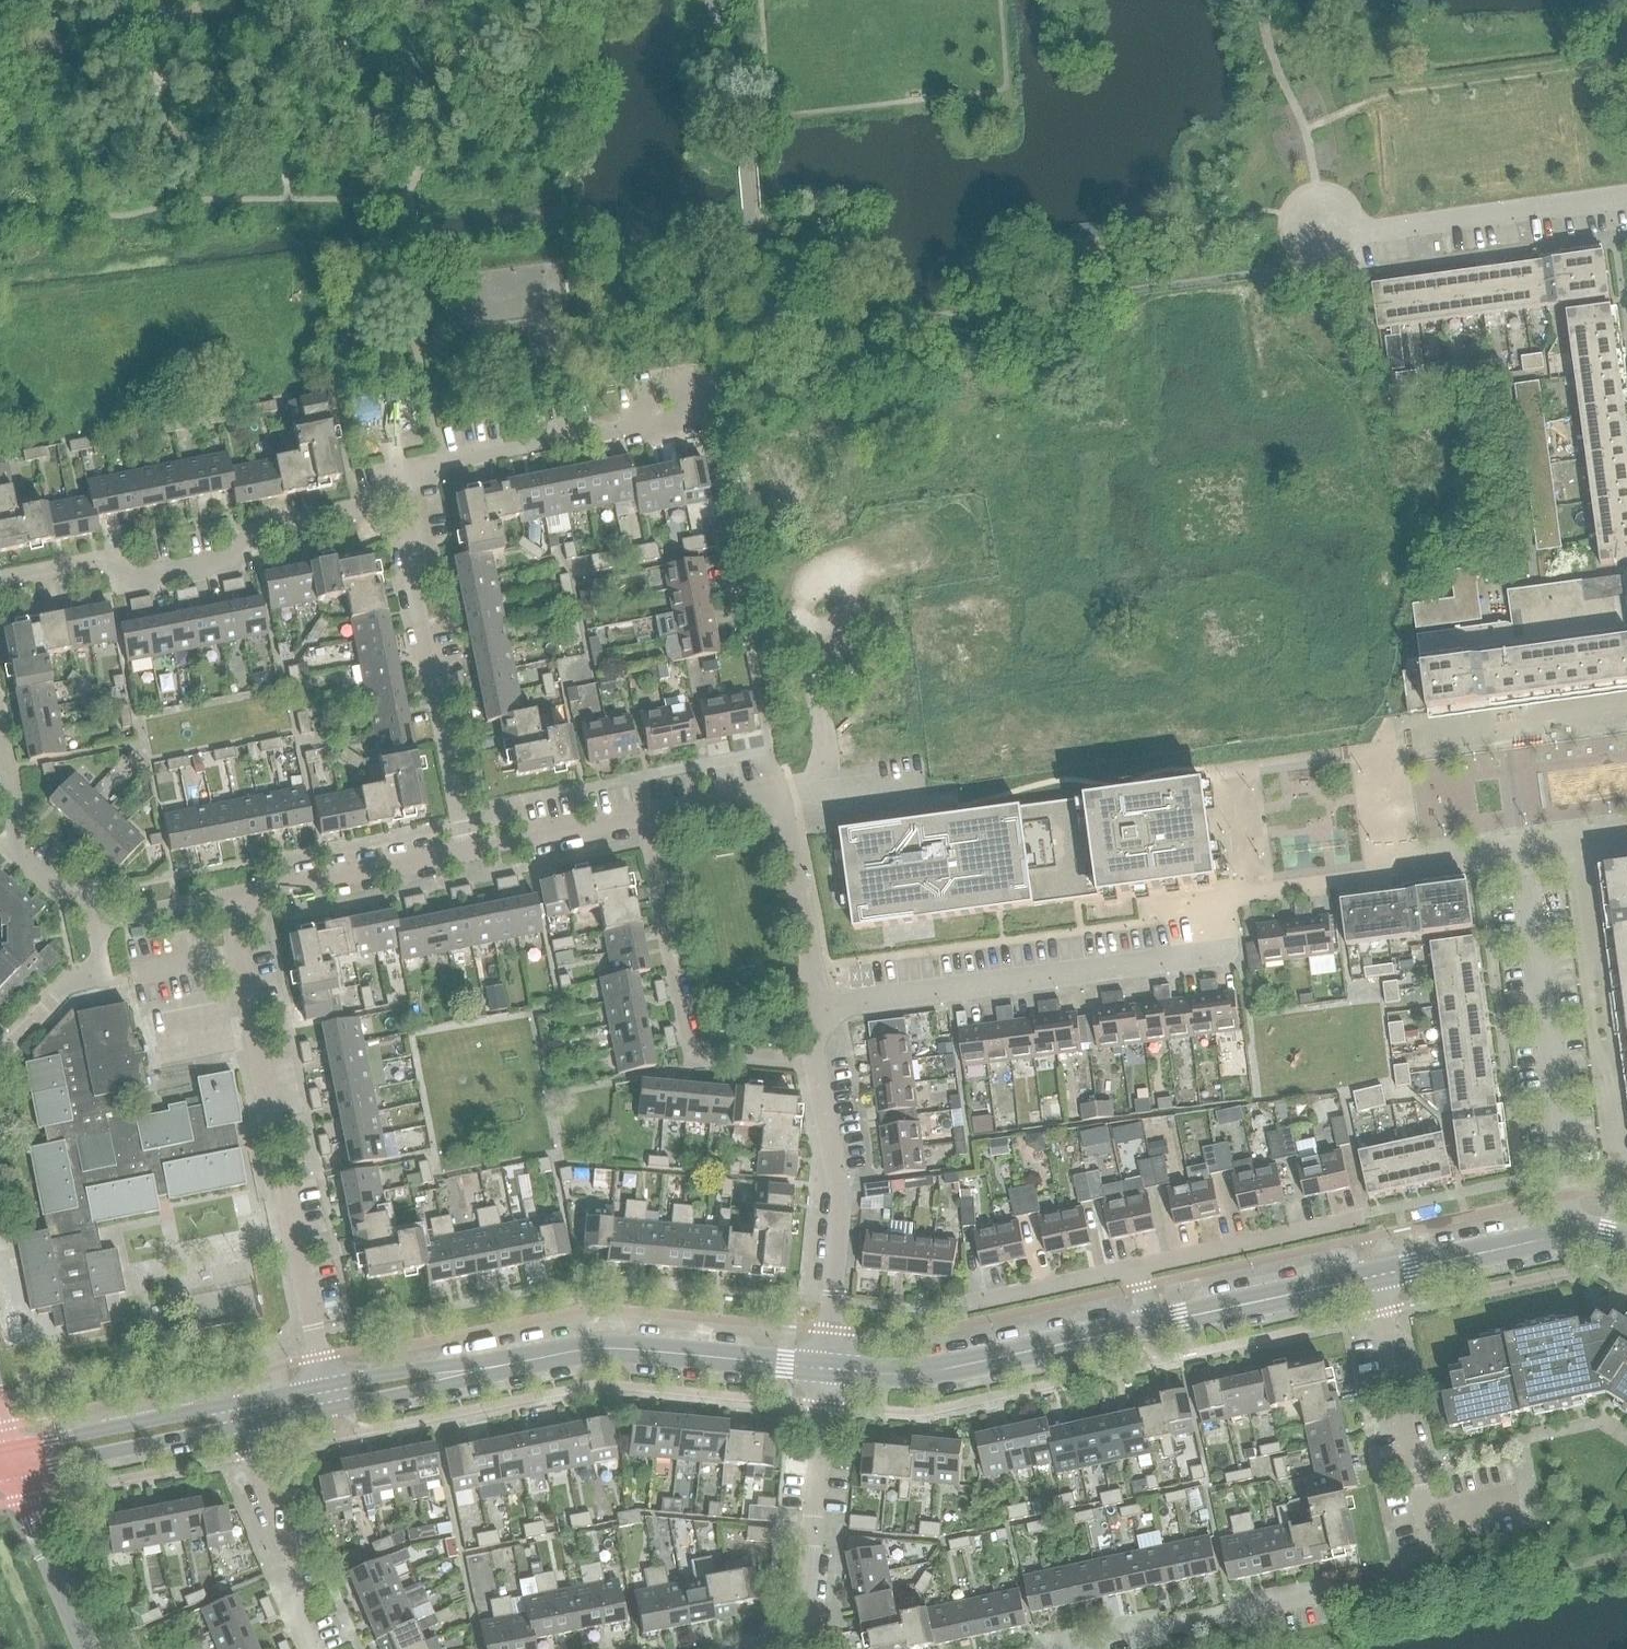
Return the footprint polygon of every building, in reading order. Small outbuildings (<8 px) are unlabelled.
[(1603,254),(1371,285),(1377,330),(1609,299),(1603,254)] [(1610,308),(1566,314),(1600,566),(1626,563),(1626,386),(1616,308),(1610,309),(1610,308)] [(1522,372),(1540,369),(1543,369),(1541,354),(1520,357),(1522,372)] [(1480,377),(1501,375),(1499,360),(1478,363),(1480,377)] [(1438,383),(1459,380),(1457,365),(1436,368),(1438,383)] [(1397,389),(1418,386),(1416,371),(1395,374),(1397,389)] [(1515,400),(1534,537),(1545,535),(1547,550),(1561,548),(1538,382),(1524,383),(1526,398),(1515,400)] [(291,425),(327,418),(323,395),(287,403),(291,425)] [(276,411),(274,401),(263,403),(265,413),(276,411)] [(265,413),(263,403),(253,405),(255,416),(265,413)] [(228,410),(217,412),(219,423),(230,421),(228,410)] [(219,423),(217,412),(207,415),(209,425),(219,423)] [(340,479),(327,418),(291,425),(297,455),(272,460),(280,496),(317,489),(316,484),(340,479)] [(183,430),(181,420),(171,422),(173,432),(183,430)] [(173,432),(171,422),(160,424),(162,434),(173,432)] [(137,439),(135,429),(124,431),(126,441),(137,439)] [(126,441),(124,431),(114,433),(116,443),(126,441)] [(91,448),(89,438),(78,440),(80,451),(91,448)] [(80,451),(78,440),(68,442),(70,453),(80,451)] [(44,458),(42,448),(32,450),(34,460),(44,458)] [(34,460),(32,450),(21,452),(23,462),(34,460)] [(226,453),(201,458),(208,494),(231,490),(227,469),(230,468),(226,453)] [(186,499),(208,494),(201,458),(178,463),(186,499)] [(637,499),(632,473),(629,458),(605,462),(613,504),(615,503),(618,519),(638,515),(635,499),(637,499)] [(678,464),(686,505),(709,501),(701,459),(678,464)] [(272,460),(250,464),(257,501),(280,496),(272,460)] [(590,508),(613,504),(605,462),(582,467),(590,508)] [(178,463),(155,467),(163,504),(186,499),(178,463)] [(10,487),(6,464),(0,465),(0,489),(10,487)] [(250,464),(230,468),(227,469),(231,490),(234,505),(257,501),(250,464)] [(686,505),(678,464),(655,468),(663,510),(686,505)] [(140,508),(163,504),(155,467),(133,472),(140,508)] [(590,508),(582,467),(558,472),(566,513),(590,508)] [(663,510),(655,468),(632,473),(637,499),(635,499),(638,515),(663,510)] [(133,472),(110,476),(117,513),(140,508),(133,472)] [(543,517),(566,513),(558,472),(535,476),(543,517)] [(85,481),(88,496),(90,496),(95,517),(117,513),(110,476),(85,481)] [(543,517),(535,476),(511,481),(518,516),(519,522),(543,517)] [(497,521),(518,516),(511,481),(477,488),(478,493),(454,498),(465,556),(490,551),(490,552),(502,550),(497,521)] [(10,487),(0,489),(0,552),(52,542),(45,505),(15,511),(10,487)] [(90,496),(88,496),(68,501),(75,537),(98,533),(95,517),(90,496)] [(52,542),(75,537),(68,501),(45,505),(52,542)] [(718,527),(692,532),(693,535),(703,533),(707,549),(722,546),(718,527)] [(694,551),(707,549),(703,533),(693,535),(691,536),(694,551)] [(694,551),(691,536),(679,538),(682,554),(694,551)] [(515,546),(526,553),(532,545),(521,537),(515,546)] [(576,558),(575,555),(572,542),(562,545),(565,560),(576,558)] [(655,543),(645,545),(648,561),(659,558),(655,543)] [(543,553),(532,545),(526,553),(538,561),(543,553)] [(648,561),(645,545),(634,547),(638,563),(648,561)] [(453,558),(458,582),(494,574),(490,552),(490,551),(465,556),(453,558)] [(602,570),(613,568),(610,552),(599,554),(602,570)] [(368,553),(338,559),(345,596),(381,588),(379,576),(373,577),(368,553)] [(602,570),(599,554),(589,556),(592,572),(602,570)] [(667,590),(705,583),(700,558),(662,566),(667,590)] [(307,603),(345,596),(338,559),(300,567),(307,603)] [(307,603),(300,567),(262,574),(269,611),(307,603)] [(1449,571),(1453,599),(1412,605),(1414,618),(1418,618),(1420,629),(1452,624),(1451,613),(1469,611),(1469,606),(1479,605),(1474,572),(1464,573),(1464,569),(1449,571)] [(458,582),(462,605),(499,598),(494,574),(458,582)] [(557,576),(559,587),(570,585),(568,574),(557,576)] [(1529,680),(1531,697),(1555,694),(1554,690),(1572,687),(1572,692),(1576,691),(1575,687),(1593,684),(1593,689),(1617,686),(1613,659),(1626,658),(1626,576),(1581,582),(1581,581),(1506,591),(1509,614),(1520,612),(1523,637),(1529,680)] [(233,591),(244,589),(242,578),(231,580),(233,591)] [(233,591),(231,580),(220,582),(222,593),(233,591)] [(671,613),(709,606),(705,583),(667,590),(671,613)] [(570,585),(559,587),(562,597),(572,595),(570,585)] [(187,600),(197,598),(195,587),(185,590),(187,600)] [(390,636),(381,588),(345,596),(354,643),(390,636)] [(187,600),(185,590),(174,592),(176,602),(187,600)] [(588,591),(578,593),(581,607),(591,605),(588,591)] [(140,609),(151,607),(149,597),(138,599),(140,609)] [(260,598),(236,603),(243,639),(267,635),(260,598)] [(462,605),(467,629),(503,621),(499,598),(462,605)] [(140,609),(138,599),(128,601),(130,611),(140,609)] [(236,603),(213,608),(220,644),(243,639),(236,603)] [(91,646),(114,641),(115,641),(108,605),(84,610),(91,646)] [(591,605),(581,607),(584,620),(593,618),(591,605)] [(676,636),(714,629),(709,606),(671,613),(676,636)] [(213,608),(189,612),(196,649),(220,644),(213,608)] [(68,651),(91,646),(84,610),(61,614),(68,651)] [(189,612),(166,617),(173,653),(196,649),(189,612)] [(68,651),(61,614),(25,621),(26,626),(2,631),(14,691),(50,684),(45,655),(68,651)] [(166,617),(143,621),(150,658),(173,653),(166,617)] [(314,626),(322,631),(328,622),(320,617),(314,626)] [(569,633),(579,631),(577,620),(567,622),(569,633)] [(126,663),(150,658),(143,621),(118,626),(126,663)] [(467,629),(472,652),(508,645),(503,621),(467,629)] [(1418,671),(1402,673),(1408,714),(1427,712),(1428,711),(1513,700),(1511,683),(1529,680),(1523,637),(1515,638),(1514,632),(1512,622),(1503,624),(1499,624),(1482,627),(1416,636),(1419,660),(1417,660),(1417,658),(1404,659),(1406,670),(1418,668),(1418,671)] [(314,626),(308,634),(316,640),(322,631),(314,626)] [(671,662),(718,653),(714,629),(676,636),(665,638),(663,646),(664,655),(671,662)] [(571,643),(581,641),(579,631),(569,633),(571,643)] [(364,690),(400,683),(390,636),(354,643),(364,690)] [(587,639),(590,653),(600,651),(597,637),(587,639)] [(278,656),(283,655),(288,654),(286,643),(276,645),(278,656)] [(472,652),(476,676),(513,668),(508,645),(472,652)] [(590,653),(593,666),(602,664),(600,651),(590,653)] [(716,671),(715,661),(701,664),(703,673),(716,671)] [(305,663),(303,664),(297,665),(297,666),(299,676),(307,674),(305,663)] [(659,680),(669,678),(667,663),(656,665),(659,679),(659,680)] [(646,667),(648,681),(659,679),(656,665),(646,667)] [(288,678),(298,677),(296,666),(286,668),(288,678)] [(476,676),(481,699),(517,692),(517,691),(525,689),(523,682),(516,683),(513,668),(476,676)] [(83,692),(89,683),(71,671),(65,680),(83,692)] [(612,673),(597,676),(599,683),(600,691),(615,689),(612,673)] [(268,686),(266,677),(259,674),(252,676),(255,689),(268,686)] [(540,676),(542,686),(552,684),(550,674),(540,676)] [(113,688),(124,686),(121,676),(111,678),(113,688)] [(288,678),(290,689),(300,687),(298,677),(288,678)] [(409,731),(400,683),(364,690),(373,738),(409,731)] [(55,707),(50,684),(14,691),(19,714),(55,707)] [(544,697),(554,695),(552,684),(542,686),(544,697)] [(565,689),(568,703),(578,701),(575,687),(565,689)] [(521,713),(517,692),(481,699),(486,723),(498,720),(522,715),(521,713)] [(746,693),(721,697),(729,735),(753,731),(746,693)] [(729,735),(721,697),(697,702),(705,740),(729,735)] [(687,704),(663,709),(670,747),(694,742),(687,704)] [(119,718),(129,716),(127,705),(117,707),(119,718)] [(55,707),(19,714),(23,738),(60,730),(55,707)] [(670,747),(663,709),(638,713),(646,751),(670,747)] [(534,711),(521,713),(522,715),(498,720),(505,754),(510,753),(515,777),(575,765),(568,729),(539,734),(534,711)] [(295,714),(297,725),(307,723),(305,712),(295,714)] [(628,715),(603,720),(611,758),(635,753),(628,715)] [(121,728),(130,726),(131,726),(129,716),(119,718),(121,728)] [(611,758),(603,720),(579,725),(587,763),(611,758)] [(299,735),(310,733),(307,723),(297,725),(299,735)] [(64,754),(60,730),(23,738),(28,761),(64,754)] [(383,785),(419,778),(409,731),(373,738),(382,785),(383,785)] [(281,749),(279,738),(268,740),(270,751),(281,749)] [(270,751),(268,740),(258,743),(260,753),(270,751)] [(235,758),(233,748),(222,750),(224,760),(235,758)] [(344,748),(343,749),(338,757),(347,763),(353,754),(344,748)] [(224,760),(222,750),(212,752),(214,762),(224,760)] [(132,766),(139,758),(131,751),(124,759),(132,766)] [(303,753),(305,764),(315,762),(313,751),(303,753)] [(362,760),(353,754),(347,763),(356,769),(362,760)] [(186,757),(176,759),(178,769),(188,767),(186,757)] [(147,766),(139,758),(132,766),(140,774),(147,766)] [(178,769),(176,759),(165,761),(167,771),(178,769)] [(51,763),(40,765),(42,776),(53,774),(51,763)] [(203,772),(202,764),(194,766),(195,774),(203,772)] [(47,801),(65,818),(90,791),(73,774),(47,801)] [(425,809),(419,778),(383,785),(391,821),(402,819),(401,814),(425,809)] [(853,929),(1216,881),(1203,784),(840,832),(853,929)] [(383,785),(382,785),(348,792),(355,828),(391,821),(383,785)] [(304,787),(279,792),(287,829),(311,824),(304,787)] [(82,834),(108,807),(90,791),(65,818),(82,834)] [(279,792),(256,797),(263,833),(287,829),(279,792)] [(355,828),(348,792),(312,799),(319,835),(355,828)] [(256,797),(233,802),(240,838),(263,833),(256,797)] [(233,802),(209,806),(217,842),(240,838),(233,802)] [(209,806),(186,811),(193,847),(217,842),(209,806)] [(82,834),(100,851),(125,824),(108,807),(82,834)] [(169,852),(193,847),(186,811),(162,816),(169,852)] [(143,841),(125,824),(100,851),(117,868),(143,841)] [(150,847),(161,844),(159,834),(148,836),(150,847)] [(1604,868),(1610,910),(1613,928),(1621,988),(1626,1033),(1626,865),(1604,867),(1604,868)] [(621,866),(561,878),(568,914),(598,908),(602,932),(639,925),(631,889),(626,890),(621,866)] [(2,1001),(5,1003),(13,995),(10,993),(18,985),(21,987),(28,979),(26,977),(34,968),(43,977),(58,961),(58,956),(46,945),(36,956),(32,952),(32,942),(39,942),(39,930),(32,930),(31,920),(44,906),(33,896),(29,901),(15,887),(17,884),(9,876),(7,879),(0,873),(0,1003),(2,1001)] [(518,886),(516,877),(516,876),(505,878),(507,888),(518,886)] [(507,888),(505,878),(494,880),(496,891),(507,888)] [(545,919),(568,914),(561,878),(538,883),(545,919)] [(471,896),(469,885),(459,887),(461,898),(471,896)] [(1346,947),(1473,930),(1473,929),(1467,886),(1466,886),(1426,891),(1393,895),(1351,901),(1341,902),(1340,902),(1346,947)] [(461,898),(459,887),(448,890),(450,900),(461,898)] [(425,905),(423,895),(412,897),(414,907),(425,905)] [(518,937),(541,932),(534,896),(511,901),(518,937)] [(414,907),(412,897),(402,899),(404,909),(414,907)] [(518,937),(511,901),(488,905),(495,942),(518,937)] [(1301,904),(1309,957),(1333,954),(1328,916),(1312,919),(1310,903),(1301,904)] [(1309,957),(1301,904),(1293,905),(1295,921),(1280,923),(1285,960),(1309,957)] [(495,942),(488,905),(465,910),(472,946),(495,942)] [(472,946),(465,910),(441,915),(449,951),(472,946)] [(400,948),(395,924),(393,911),(369,916),(377,952),(397,948),(400,948)] [(426,956),(449,951),(441,915),(418,919),(426,956)] [(377,952),(369,916),(346,921),(354,957),(377,952)] [(426,956),(418,919),(395,924),(400,948),(397,948),(400,961),(426,956)] [(354,957),(346,921),(310,928),(311,933),(287,938),(299,999),(335,991),(330,962),(354,957)] [(1285,960),(1280,923),(1256,926),(1258,943),(1245,945),(1249,973),(1262,971),(1261,963),(1285,960)] [(602,932),(607,955),(643,948),(639,925),(602,932)] [(550,941),(552,951),(573,947),(571,937),(550,941)] [(1430,945),(1433,966),(1477,960),(1474,939),(1430,945)] [(607,955),(611,976),(612,979),(635,974),(648,971),(643,948),(607,955)] [(1433,966),(1435,986),(1480,981),(1477,960),(1433,966)] [(1365,979),(1394,975),(1392,964),(1363,968),(1365,979)] [(598,978),(604,1004),(640,997),(635,974),(612,979),(611,976),(598,978)] [(557,977),(559,988),(569,986),(567,975),(557,977)] [(1208,980),(1214,1034),(1239,1030),(1234,993),(1218,995),(1216,979),(1208,980)] [(656,1003),(666,1001),(662,980),(652,982),(656,1003)] [(1201,997),(1186,999),(1191,1037),(1214,1034),(1208,980),(1199,982),(1201,997)] [(1399,1002),(1397,981),(1382,983),(1385,1004),(1399,1002)] [(1480,981),(1435,986),(1438,1007),(1482,1001),(1480,981)] [(1161,987),(1167,1040),(1191,1037),(1186,999),(1171,1001),(1169,986),(1161,987)] [(363,1010),(373,1008),(369,987),(359,989),(363,1010)] [(1155,1003),(1139,1005),(1144,1043),(1167,1040),(1161,987),(1152,988),(1155,1003)] [(490,1011),(503,1009),(500,990),(487,993),(490,1011)] [(304,1022),(340,1014),(335,991),(299,999),(304,1022)] [(1114,993),(1120,1046),(1144,1043),(1139,1005),(1124,1007),(1122,992),(1114,993)] [(384,995),(386,1005),(397,1003),(394,993),(384,995)] [(1101,994),(1103,1010),(1092,1012),(1096,1049),(1112,1047),(1113,1057),(1122,1055),(1120,1046),(1114,993),(1101,994)] [(1300,1005),(1313,1003),(1312,994),(1299,996),(1300,1005)] [(608,1027),(644,1020),(640,997),(604,1004),(608,1027)] [(1050,1001),(1057,1054),(1081,1051),(1076,1014),(1060,1016),(1058,1000),(1050,1001)] [(1057,1054),(1050,1001),(1042,1002),(1044,1018),(1029,1020),(1033,1057),(1057,1054)] [(1438,1007),(1441,1028),(1485,1022),(1482,1001),(1438,1007)] [(24,1063),(30,1095),(64,1088),(71,1119),(77,1118),(76,1115),(120,1107),(117,1094),(146,1088),(141,1061),(143,1060),(139,1040),(132,1041),(125,1004),(75,1014),(69,1018),(55,1026),(31,1053),(32,1061),(24,1063)] [(1033,1057),(1029,1020),(1013,1022),(1011,1006),(1003,1008),(1010,1061),(1033,1057)] [(1010,1061),(1003,1008),(995,1009),(997,1024),(982,1026),(986,1064),(1010,1061)] [(476,1010),(477,1018),(484,1016),(483,1009),(476,1010)] [(986,1064),(982,1026),(967,1028),(965,1013),(956,1014),(962,1067),(986,1064)] [(320,1025),(325,1049),(361,1042),(356,1018),(320,1025)] [(867,1024),(873,1066),(910,1061),(907,1036),(905,1019),(867,1024)] [(608,1027),(613,1051),(649,1043),(644,1020),(608,1027)] [(1387,1024),(1390,1045),(1405,1043),(1402,1022),(1387,1024)] [(1441,1028),(1444,1049),(1488,1043),(1485,1022),(1441,1028)] [(666,1050),(676,1048),(671,1027),(661,1029),(666,1050)] [(298,1044),(300,1054),(310,1052),(308,1042),(298,1044)] [(366,1065),(361,1042),(325,1049),(330,1072),(366,1065)] [(617,1074),(651,1067),(654,1066),(649,1043),(613,1051),(617,1074)] [(952,1043),(937,1044),(938,1055),(952,1054),(952,1043)] [(1444,1049),(1447,1070),(1491,1064),(1488,1043),(1444,1049)] [(300,1054),(302,1065),(312,1063),(310,1052),(300,1054)] [(946,1070),(956,1069),(954,1055),(944,1056),(946,1070)] [(873,1066),(876,1089),(913,1084),(910,1061),(873,1066)] [(1447,1070),(1449,1091),(1493,1085),(1491,1064),(1447,1070)] [(370,1088),(366,1065),(330,1072),(334,1096),(370,1088)] [(1408,1065),(1393,1067),(1396,1087),(1410,1085),(1408,1065)] [(64,1088),(30,1095),(37,1129),(43,1128),(46,1145),(28,1148),(41,1216),(43,1216),(46,1231),(15,1237),(29,1311),(36,1310),(37,1315),(51,1312),(54,1328),(64,1326),(66,1336),(99,1329),(98,1324),(108,1322),(103,1297),(124,1293),(115,1250),(100,1253),(96,1233),(97,1233),(95,1223),(158,1211),(155,1192),(165,1190),(167,1200),(245,1185),(233,1124),(240,1123),(230,1072),(195,1079),(201,1106),(185,1109),(184,1103),(166,1106),(167,1112),(122,1121),(120,1107),(76,1115),(77,1118),(71,1119),(64,1088)] [(667,1120),(671,1083),(639,1080),(636,1117),(667,1120)] [(698,1123),(701,1086),(671,1083),(667,1120),(698,1123)] [(917,1115),(913,1084),(876,1089),(879,1113),(880,1120),(917,1115)] [(1449,1091),(1452,1112),(1496,1106),(1493,1085),(1449,1091)] [(728,1126),(732,1089),(701,1086),(698,1123),(728,1126)] [(1357,1113),(1385,1106),(1380,1086),(1352,1093),(1357,1113)] [(307,1090),(309,1101),(319,1099),(317,1088),(307,1090)] [(375,1112),(370,1088),(334,1096),(339,1119),(375,1112)] [(760,1129),(763,1092),(732,1089),(728,1126),(760,1129)] [(1149,1091),(1133,1093),(1136,1115),(1152,1113),(1149,1091)] [(794,1095),(763,1092),(760,1129),(758,1153),(794,1156),(798,1120),(792,1119),(794,1095)] [(951,1111),(961,1110),(959,1096),(949,1097),(951,1111)] [(309,1101),(311,1111),(321,1109),(319,1099),(309,1101)] [(1171,1099),(1157,1100),(1158,1110),(1172,1109),(1171,1099)] [(1080,1106),(1081,1121),(1113,1117),(1111,1102),(1080,1106)] [(1452,1112),(1454,1129),(1460,1176),(1505,1170),(1505,1169),(1511,1168),(1502,1105),(1496,1106),(1452,1112)] [(1229,1111),(1217,1113),(1220,1126),(1232,1123),(1229,1111)] [(380,1135),(375,1112),(339,1119),(343,1142),(380,1135)] [(880,1127),(883,1152),(921,1146),(917,1115),(880,1120),(881,1127),(880,1127)] [(971,1118),(973,1134),(993,1132),(991,1116),(971,1118)] [(1336,1147),(1350,1145),(1344,1117),(1330,1120),(1336,1147)] [(1143,1137),(1140,1124),(1132,1126),(1135,1139),(1143,1137)] [(956,1156),(966,1155),(963,1127),(953,1128),(956,1156)] [(1272,1162),(1298,1156),(1292,1129),(1266,1134),(1272,1162)] [(1080,1133),(1082,1145),(1092,1143),(1089,1131),(1080,1133)] [(1043,1134),(1025,1137),(1026,1146),(1036,1152),(1045,1151),(1043,1134)] [(1430,1183),(1452,1178),(1442,1134),(1420,1139),(1430,1183)] [(316,1137),(318,1147),(328,1145),(326,1135),(316,1137)] [(384,1159),(380,1135),(343,1142),(348,1166),(384,1159)] [(1007,1139),(989,1141),(991,1157),(1009,1155),(1007,1139)] [(1430,1183),(1420,1139),(1400,1143),(1409,1188),(1430,1183)] [(1160,1142),(1149,1144),(1151,1158),(1163,1156),(1160,1142)] [(1231,1175),(1239,1212),(1262,1207),(1254,1170),(1251,1160),(1232,1164),(1228,1142),(1202,1148),(1208,1175),(1232,1169),(1233,1175),(1231,1175)] [(1409,1188),(1400,1143),(1379,1148),(1389,1192),(1409,1188)] [(318,1147),(320,1158),(331,1156),(328,1145),(318,1147)] [(925,1171),(921,1146),(883,1152),(886,1176),(925,1171)] [(1389,1192),(1379,1148),(1358,1152),(1368,1197),(1389,1192)] [(1341,1151),(1318,1156),(1326,1193),(1349,1188),(1341,1151)] [(755,1177),(792,1180),(794,1156),(758,1153),(755,1177)] [(657,1167),(657,1157),(647,1156),(646,1167),(657,1167)] [(1326,1193),(1318,1156),(1296,1161),(1304,1198),(1326,1193)] [(668,1158),(657,1157),(657,1167),(667,1168),(668,1158)] [(1163,1157),(1137,1163),(1140,1178),(1143,1190),(1169,1184),(1163,1157)] [(538,1174),(551,1171),(548,1158),(536,1160),(538,1174)] [(704,1171),(705,1161),(694,1160),(693,1170),(704,1171)] [(421,1184),(431,1182),(427,1161),(416,1163),(421,1184)] [(715,1162),(705,1161),(704,1171),(714,1172),(715,1162)] [(727,1173),(738,1174),(739,1163),(728,1162),(727,1173)] [(1276,1165),(1254,1170),(1262,1207),(1284,1202),(1276,1165)] [(557,1170),(560,1183),(572,1181),(569,1167),(557,1170)] [(344,1198),(380,1191),(375,1168),(339,1175),(344,1198)] [(1086,1174),(1072,1177),(1078,1204),(1104,1198),(1102,1187),(1098,1171),(1086,1174)] [(957,1173),(943,1175),(944,1185),(958,1183),(957,1173)] [(931,1177),(904,1180),(905,1190),(932,1186),(931,1177)] [(1140,1178),(1121,1182),(1124,1198),(1132,1235),(1155,1230),(1147,1193),(1144,1194),(1143,1190),(1140,1178)] [(732,1180),(721,1179),(720,1196),(730,1197),(732,1180)] [(1212,1179),(1189,1184),(1197,1221),(1220,1216),(1212,1179)] [(891,1182),(863,1185),(865,1199),(872,1198),(893,1195),(891,1182)] [(1105,1203),(1102,1203),(1110,1240),(1132,1235),(1124,1198),(1121,1182),(1102,1187),(1104,1198),(1105,1203)] [(1197,1221),(1189,1184),(1166,1189),(1175,1226),(1197,1221)] [(752,1209),(789,1212),(791,1188),(755,1185),(752,1209)] [(1014,1218),(1040,1212),(1034,1185),(1008,1191),(1014,1218)] [(348,1222),(384,1215),(380,1191),(344,1198),(348,1222)] [(862,1199),(861,1209),(871,1210),(872,1198),(865,1199),(862,1199)] [(962,1227),(975,1226),(973,1198),(960,1199),(962,1227)] [(524,1221),(512,1223),(521,1265),(544,1260),(536,1219),(535,1219),(531,1199),(520,1201),(524,1221)] [(629,1264),(634,1201),(624,1200),(622,1220),(611,1219),(608,1219),(606,1250),(605,1262),(629,1264)] [(646,1202),(634,1201),(629,1264),(653,1266),(657,1224),(644,1222),(646,1202)] [(215,1231),(243,1224),(238,1202),(209,1209),(215,1231)] [(677,1268),(682,1206),(671,1205),(670,1225),(657,1224),(653,1266),(677,1268)] [(495,1206),(485,1208),(497,1270),(521,1265),(512,1223),(499,1226),(495,1206)] [(582,1248),(606,1250),(608,1219),(611,1219),(612,1208),(586,1206),(582,1248)] [(693,1207),(682,1206),(677,1268),(701,1270),(705,1228),(691,1227),(693,1207)] [(473,1274),(497,1270),(485,1208),(474,1210),(478,1230),(465,1233),(473,1274)] [(1082,1208),(1060,1213),(1068,1250),(1091,1245),(1082,1208)] [(725,1273),(728,1236),(729,1230),(728,1230),(729,1210),(718,1209),(717,1229),(705,1228),(701,1270),(725,1273)] [(728,1236),(725,1273),(759,1276),(759,1270),(784,1272),(789,1212),(752,1209),(750,1238),(728,1236)] [(1068,1250),(1060,1213),(1037,1218),(1046,1255),(1068,1250)] [(544,1260),(567,1255),(568,1255),(559,1214),(536,1219),(544,1260)] [(418,1242),(420,1242),(418,1231),(389,1237),(384,1215),(348,1222),(355,1257),(361,1256),(365,1280),(423,1268),(418,1242)] [(449,1215),(437,1218),(450,1279),(473,1274),(465,1233),(453,1235),(449,1215)] [(450,1279),(437,1218),(428,1220),(432,1239),(420,1242),(418,1242),(423,1268),(426,1284),(450,1279)] [(885,1272),(908,1275),(912,1237),(911,1237),(913,1224),(891,1222),(890,1235),(889,1234),(885,1272)] [(1018,1222),(995,1227),(1003,1264),(1026,1259),(1018,1222)] [(1003,1264),(995,1227),(973,1232),(981,1269),(1003,1264)] [(862,1270),(885,1272),(889,1234),(866,1232),(862,1270)] [(930,1277),(934,1239),(912,1237),(908,1275),(930,1277)] [(957,1241),(934,1239),(930,1277),(953,1279),(957,1241)] [(235,1287),(237,1320),(262,1318),(260,1285),(235,1287)] [(1607,1396),(1616,1401),(1613,1406),(1626,1416),(1626,1316),(1624,1321),(1613,1314),(1608,1322),(1596,1314),(1591,1323),(1579,1325),(1578,1322),(1566,1324),(1565,1319),(1515,1329),(1517,1335),(1507,1337),(1505,1331),(1479,1337),(1481,1343),(1468,1346),(1472,1360),(1459,1363),(1460,1369),(1449,1371),(1454,1392),(1447,1394),(1431,1397),(1435,1417),(1446,1414),(1449,1429),(1461,1427),(1462,1432),(1512,1422),(1511,1416),(1533,1411),(1534,1417),(1584,1406),(1582,1400),(1606,1395),(1607,1396)] [(1323,1361),(1292,1367),(1300,1403),(1305,1428),(1341,1420),(1333,1383),(1328,1384),(1323,1361)] [(1267,1410),(1300,1403),(1292,1367),(1259,1374),(1267,1410)] [(1234,1417),(1267,1410),(1259,1374),(1226,1381),(1234,1417)] [(1201,1425),(1234,1417),(1226,1381),(1194,1389),(1201,1425)] [(1445,1384),(1429,1388),(1431,1397),(1447,1394),(1445,1384)] [(1185,1390),(1161,1395),(1170,1437),(1194,1432),(1185,1390)] [(1174,1457),(1170,1437),(1161,1395),(1137,1401),(1139,1412),(1140,1412),(1147,1442),(1148,1442),(1159,1439),(1164,1459),(1174,1457)] [(1151,1453),(1148,1442),(1147,1442),(1140,1412),(1139,1412),(1117,1417),(1126,1458),(1151,1453)] [(627,1456),(651,1458),(655,1415),(630,1413),(627,1456)] [(651,1458),(675,1460),(679,1418),(655,1415),(651,1458)] [(1103,1463),(1126,1458),(1117,1417),(1094,1422),(1103,1463)] [(584,1423),(592,1464),(617,1459),(608,1418),(584,1423)] [(675,1460),(699,1462),(702,1420),(679,1418),(675,1460)] [(699,1462),(722,1464),(726,1422),(702,1420),(699,1462)] [(1031,1467),(1053,1463),(1054,1462),(1048,1432),(1049,1432),(1047,1420),(1022,1426),(1031,1467)] [(1305,1428),(1320,1494),(1343,1489),(1344,1491),(1356,1488),(1341,1420),(1305,1428)] [(733,1465),(744,1466),(746,1466),(748,1435),(750,1436),(751,1424),(726,1422),(722,1464),(720,1484),(731,1485),(733,1465)] [(1080,1468),(1103,1463),(1094,1422),(1071,1427),(1080,1468)] [(560,1427),(569,1469),(592,1464),(584,1423),(560,1427)] [(1008,1472),(1031,1467),(1022,1426),(999,1431),(1008,1472)] [(537,1432),(545,1474),(569,1469),(560,1427),(537,1432)] [(1056,1474),(1080,1468),(1071,1427),(1049,1432),(1048,1432),(1054,1462),(1053,1463),(1056,1474)] [(984,1478),(1008,1472),(999,1431),(975,1436),(984,1478)] [(537,1432),(514,1437),(522,1478),(545,1474),(537,1432)] [(773,1438),(750,1436),(748,1435),(746,1466),(744,1466),(743,1478),(769,1480),(773,1438)] [(522,1478),(514,1437),(490,1441),(499,1483),(522,1478)] [(910,1482),(914,1439),(889,1437),(888,1448),(889,1448),(886,1479),(888,1480),(899,1481),(897,1501),(908,1502),(910,1482)] [(910,1482),(934,1484),(938,1441),(914,1439),(910,1482)] [(499,1483),(490,1441),(467,1446),(475,1488),(499,1483)] [(962,1444),(938,1441),(934,1484),(958,1486),(962,1444)] [(427,1497),(424,1483),(440,1480),(433,1443),(409,1448),(419,1498),(427,1497)] [(1279,1443),(1269,1445),(1271,1455),(1281,1453),(1279,1443)] [(1271,1455),(1269,1445),(1259,1448),(1261,1457),(1271,1455)] [(475,1488),(467,1446),(444,1451),(452,1492),(475,1488)] [(887,1491),(888,1480),(886,1479),(889,1448),(888,1448),(865,1446),(861,1489),(887,1491)] [(419,1498),(409,1448),(386,1453),(393,1489),(409,1486),(412,1500),(419,1498)] [(393,1489),(386,1453),(363,1457),(370,1494),(393,1489)] [(370,1494),(363,1457),(338,1462),(340,1474),(342,1473),(347,1498),(348,1498),(363,1495),(365,1505),(372,1504),(370,1494)] [(1275,1470),(1285,1468),(1283,1458),(1273,1460),(1275,1470)] [(1202,1466),(1190,1468),(1192,1481),(1205,1479),(1202,1466)] [(1285,1468),(1275,1470),(1276,1481),(1287,1479),(1285,1468)] [(1250,1470),(1237,1472),(1239,1482),(1252,1479),(1250,1470)] [(1239,1482),(1237,1472),(1224,1475),(1226,1484),(1239,1482)] [(352,1519),(348,1498),(347,1498),(342,1473),(340,1474),(317,1478),(324,1514),(342,1511),(344,1521),(352,1519)] [(1155,1476),(1145,1478),(1148,1491),(1158,1489),(1155,1476)] [(1356,1549),(1344,1491),(1343,1489),(1320,1494),(1307,1496),(1313,1525),(1292,1530),(1300,1566),(1334,1559),(1333,1554),(1356,1549)] [(1110,1492),(1113,1505),(1122,1503),(1119,1490),(1110,1492)] [(1185,1490),(1174,1493),(1176,1503),(1187,1501),(1185,1490)] [(1113,1505),(1110,1492),(1100,1494),(1103,1508),(1113,1505)] [(1075,1507),(1072,1493),(1062,1496),(1065,1509),(1075,1507)] [(1176,1503),(1174,1493),(1163,1495),(1166,1505),(1176,1503)] [(1065,1509),(1062,1496),(1052,1498),(1055,1511),(1065,1509)] [(670,1513),(671,1499),(660,1498),(659,1512),(670,1513)] [(182,1540),(203,1536),(205,1535),(200,1512),(201,1512),(199,1499),(174,1504),(182,1540)] [(682,1500),(671,1499),(670,1513),(681,1513),(682,1500)] [(718,1504),(708,1503),(707,1516),(716,1517),(718,1504)] [(1015,1505),(1018,1518),(1029,1515),(1026,1503),(1015,1505)] [(158,1545),(182,1540),(174,1504),(151,1508),(158,1545)] [(372,1504),(365,1505),(367,1517),(374,1516),(372,1504)] [(1140,1504),(1129,1507),(1132,1517),(1142,1515),(1140,1504)] [(1018,1518),(1015,1505),(1005,1507),(1008,1520),(1018,1518)] [(1300,1566),(1292,1530),(1291,1525),(1290,1525),(1286,1505),(1275,1507),(1279,1527),(1266,1530),(1275,1572),(1300,1566)] [(747,1520),(774,1523),(775,1509),(748,1506),(747,1520)] [(224,1507),(201,1512),(200,1512),(205,1535),(203,1536),(206,1548),(232,1543),(224,1507)] [(1132,1517),(1129,1507),(1119,1509),(1122,1519),(1132,1517)] [(135,1549),(158,1545),(151,1508),(128,1513),(135,1549)] [(1199,1511),(1201,1522),(1210,1520),(1207,1509),(1199,1511)] [(637,1510),(626,1513),(629,1526),(640,1523),(637,1510)] [(1093,1510),(1082,1513),(1084,1522),(1095,1520),(1093,1510)] [(589,1512),(578,1514),(581,1528),(592,1525),(589,1512)] [(111,1554),(135,1549),(128,1513),(104,1518),(111,1554)] [(629,1526),(626,1513),(615,1515),(618,1528),(629,1526)] [(1084,1522),(1082,1513),(1072,1515),(1074,1525),(1084,1522)] [(1275,1572),(1266,1530),(1254,1533),(1250,1513),(1239,1515),(1253,1577),(1275,1572)] [(570,1530),(581,1528),(578,1514),(567,1516),(570,1530)] [(1228,1582),(1253,1577),(1239,1515),(1229,1517),(1233,1537),(1219,1540),(1228,1582)] [(850,1516),(848,1530),(876,1532),(877,1518),(850,1516)] [(1047,1520),(1036,1522),(1038,1531),(1049,1529),(1047,1520)] [(929,1536),(930,1522),(919,1521),(918,1535),(929,1536)] [(450,1522),(441,1524),(443,1534),(452,1532),(450,1522)] [(543,1522),(532,1524),(534,1537),(545,1535),(543,1522)] [(941,1523),(930,1522),(929,1536),(939,1537),(941,1523)] [(1038,1531),(1036,1522),(1026,1524),(1028,1534),(1038,1531)] [(534,1537),(532,1524),(521,1526),(524,1539),(534,1537)] [(435,1525),(425,1527),(427,1537),(437,1535),(435,1525)] [(425,1527),(414,1529),(416,1539),(427,1537),(425,1527)] [(745,1541),(771,1543),(772,1543),(773,1529),(746,1527),(745,1541)] [(414,1529),(407,1530),(408,1541),(416,1539),(414,1529)] [(1005,1529),(995,1531),(997,1540),(1007,1538),(1005,1529)] [(496,1531),(485,1533),(488,1546),(499,1544),(496,1531)] [(488,1546),(485,1533),(474,1535),(477,1548),(488,1546)] [(849,1568),(885,1560),(882,1546),(875,1548),(875,1539),(848,1536),(846,1551),(848,1551),(848,1554),(846,1554),(849,1568)] [(969,1536),(958,1539),(960,1548),(971,1546),(969,1536)] [(1209,1536),(1185,1542),(1193,1578),(1217,1573),(1209,1536)] [(389,1537),(379,1541),(383,1549),(393,1545),(389,1537)] [(960,1548),(958,1539),(948,1541),(950,1551),(960,1548)] [(373,1554),(383,1549),(379,1541),(369,1545),(373,1554)] [(1170,1583),(1193,1578),(1185,1542),(1162,1547),(1170,1583)] [(1147,1588),(1170,1583),(1162,1547),(1139,1552),(1147,1588)] [(356,1595),(395,1579),(390,1567),(409,1559),(405,1549),(386,1557),(386,1556),(346,1572),(356,1595)] [(1124,1593),(1147,1588),(1139,1552),(1116,1557),(1124,1593)] [(334,1559),(338,1569),(353,1562),(349,1553),(334,1559)] [(699,1559),(711,1620),(736,1615),(734,1604),(733,1604),(726,1574),(725,1574),(714,1577),(710,1557),(699,1559)] [(1101,1598),(1124,1593),(1116,1557),(1093,1562),(1101,1598)] [(733,1604),(734,1604),(758,1600),(756,1591),(753,1578),(748,1558),(723,1563),(725,1574),(726,1574),(733,1604)] [(711,1620),(699,1559),(689,1561),(693,1581),(680,1583),(688,1625),(711,1620)] [(890,1583),(885,1560),(849,1568),(854,1590),(890,1583)] [(599,1562),(588,1564),(600,1626),(625,1621),(616,1579),(602,1582),(599,1562)] [(1077,1603),(1101,1598),(1093,1562),(1070,1567),(1077,1603)] [(577,1631),(600,1626),(588,1564),(578,1567),(581,1586),(569,1589),(577,1631)] [(688,1625),(680,1583),(667,1586),(663,1566),(653,1568),(665,1629),(688,1625)] [(1054,1608),(1077,1603),(1070,1567),(1046,1572),(1054,1608)] [(665,1629),(653,1568),(642,1570),(646,1590),(632,1592),(640,1634),(665,1629)] [(925,1570),(913,1589),(922,1595),(934,1576),(925,1570)] [(577,1631),(569,1589),(556,1591),(552,1572),(542,1574),(554,1635),(577,1631)] [(1030,1613),(1054,1608),(1046,1572),(1022,1577),(1030,1613)] [(554,1635),(542,1574),(531,1576),(535,1595),(522,1598),(532,1648),(534,1648),(532,1639),(554,1635)] [(768,1588),(765,1575),(753,1578),(756,1591),(768,1588)] [(365,1617),(423,1593),(419,1583),(400,1591),(395,1579),(356,1595),(365,1617)] [(228,1590),(224,1580),(213,1585),(218,1594),(228,1590)] [(940,1645),(932,1609),(898,1616),(890,1583),(854,1590),(864,1637),(869,1635),(872,1648),(920,1648),(940,1645)] [(202,1589),(192,1593),(196,1603),(206,1599),(202,1589)] [(1019,1590),(996,1595),(1004,1631),(1026,1626),(1019,1590)] [(196,1603),(192,1593),(182,1597),(186,1607),(196,1603)] [(374,1639),(414,1622),(409,1610),(427,1603),(423,1593),(365,1617),(374,1639)] [(200,1609),(209,1631),(243,1617),(234,1595),(200,1609)] [(996,1595),(975,1599),(983,1635),(1004,1631),(996,1595)] [(522,1598),(521,1598),(524,1614),(513,1616),(509,1596),(498,1598),(508,1648),(532,1648),(522,1598)] [(257,1601),(261,1611),(271,1607),(267,1597),(257,1601)] [(498,1598),(488,1600),(492,1620),(478,1623),(483,1648),(508,1648),(498,1598)] [(975,1599),(953,1604),(961,1640),(983,1635),(975,1599)] [(953,1604),(932,1609),(940,1645),(961,1640),(953,1604)] [(265,1620),(275,1616),(271,1607),(261,1611),(265,1620)] [(151,1621),(161,1617),(157,1608),(147,1612),(151,1621)] [(141,1626),(151,1621),(147,1612),(138,1616),(141,1626)] [(422,1643),(418,1632),(437,1625),(432,1614),(414,1622),(374,1639),(379,1648),(411,1648),(423,1644),(422,1643)] [(243,1617),(209,1631),(216,1648),(229,1648),(252,1639),(243,1617)] [(252,1639),(229,1648),(257,1648),(252,1639)] [(433,1639),(422,1643),(423,1644),(411,1648),(437,1648),(433,1639)] [(277,1648),(289,1648),(285,1640),(275,1644),(277,1648)]
